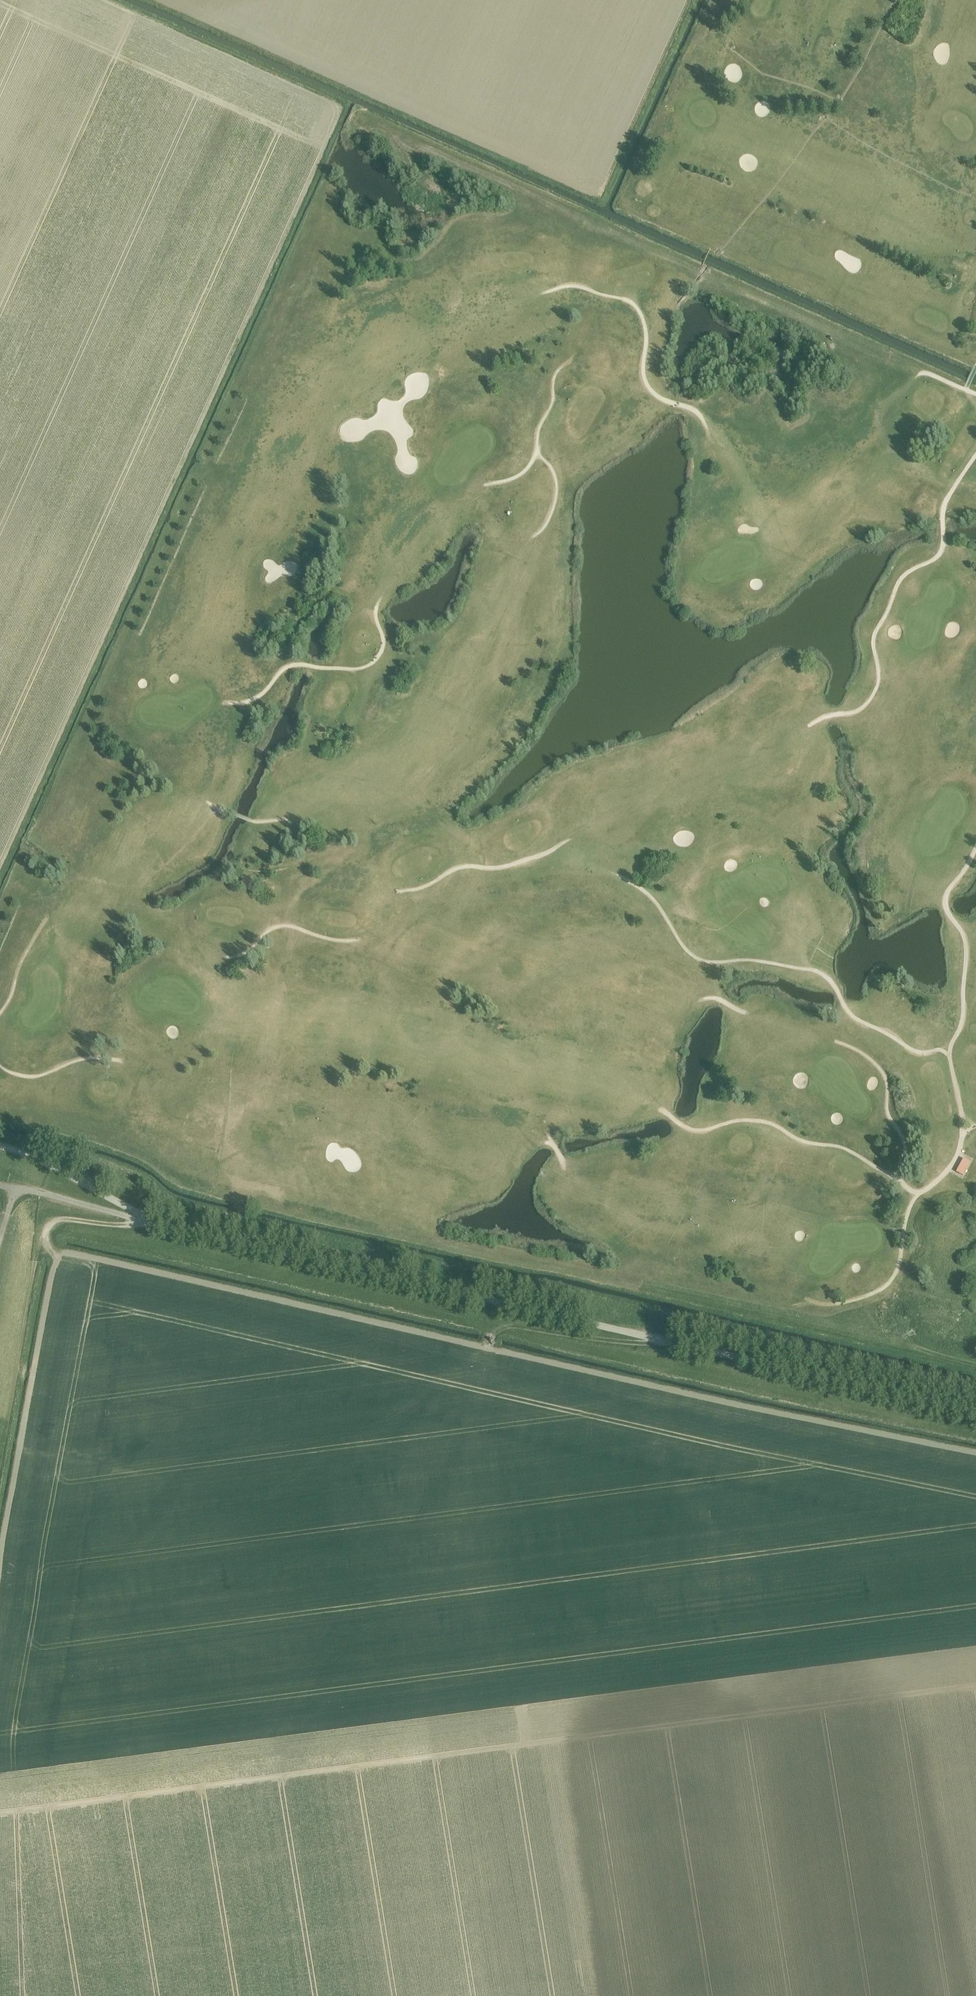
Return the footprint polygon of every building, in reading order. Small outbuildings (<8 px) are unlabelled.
[(733,75),(742,71),(738,60),(729,64),(733,75)] [(758,106),(766,109),(770,99),(762,96),(758,106)] [(754,574),(755,583),(765,581),(764,573),(754,574)] [(891,628),(900,633),(905,623),(895,619),(891,628)] [(175,1032),(181,1027),(174,1020),(168,1026),(175,1032)] [(808,1068),(799,1067),(797,1080),(807,1081),(808,1068)] [(868,1079),(876,1084),(882,1076),(874,1070),(868,1079)] [(843,1110),(836,1108),(834,1115),(841,1118),(843,1110)] [(963,1159),(956,1172),(963,1176),(970,1162),(963,1159)]
